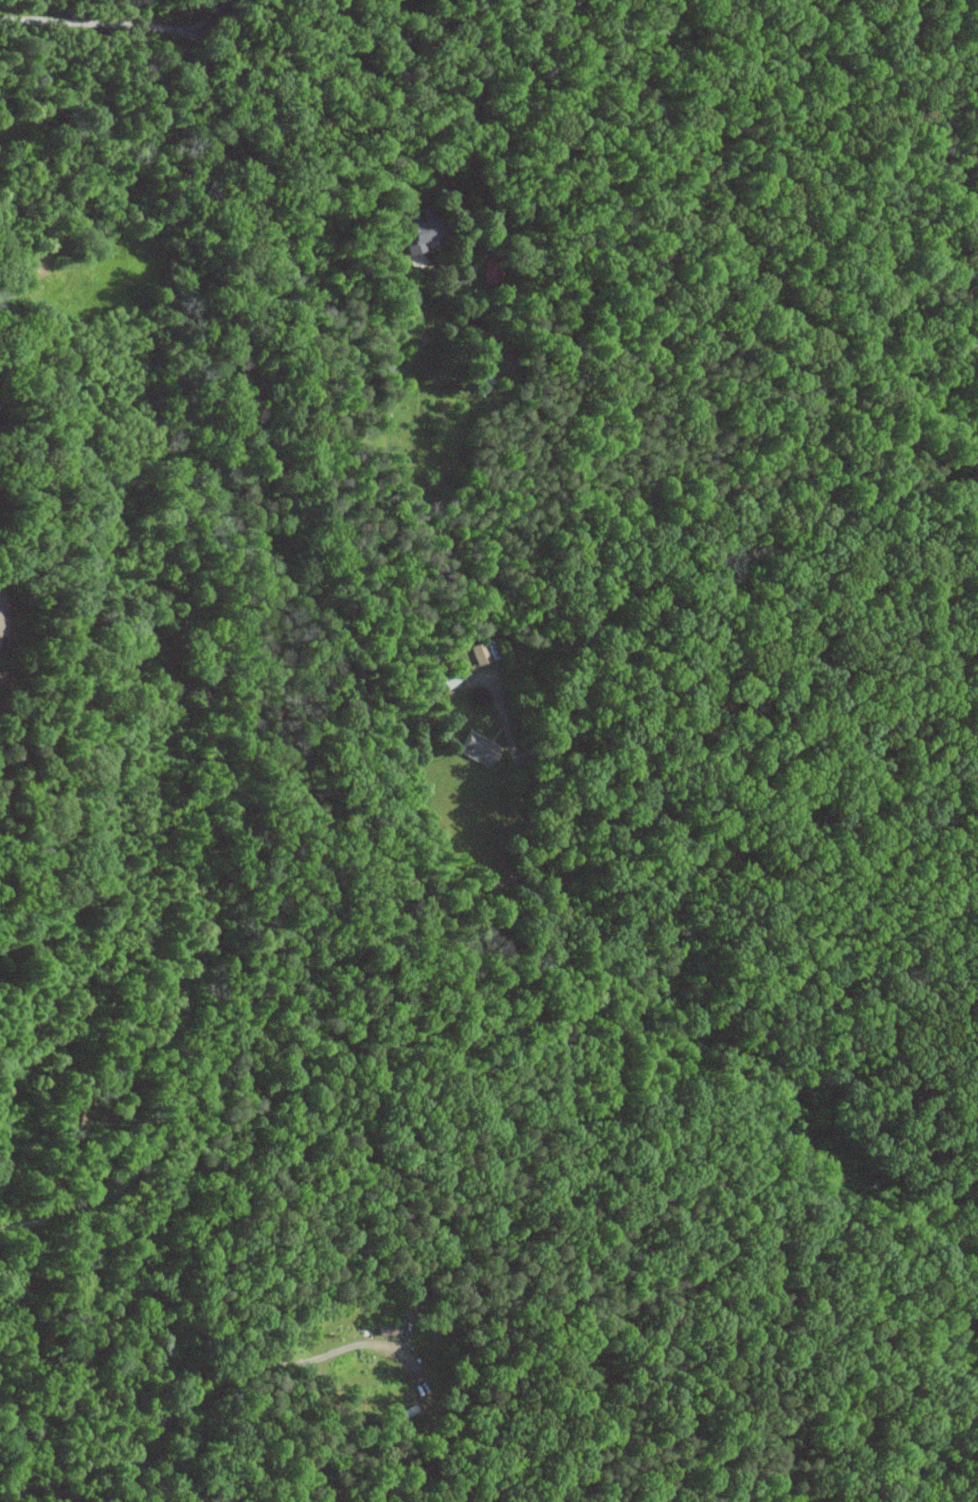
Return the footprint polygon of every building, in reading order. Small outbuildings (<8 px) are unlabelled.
[(409,254),(423,250),(421,244),(436,239),(429,217),(400,225),(409,254)] [(469,645),(483,640),(491,660),(484,663),(477,666),(469,645)] [(434,681),(463,662),(469,673),(440,691),(434,681)] [(469,727),(499,744),(487,767),(457,750),(469,727)]
